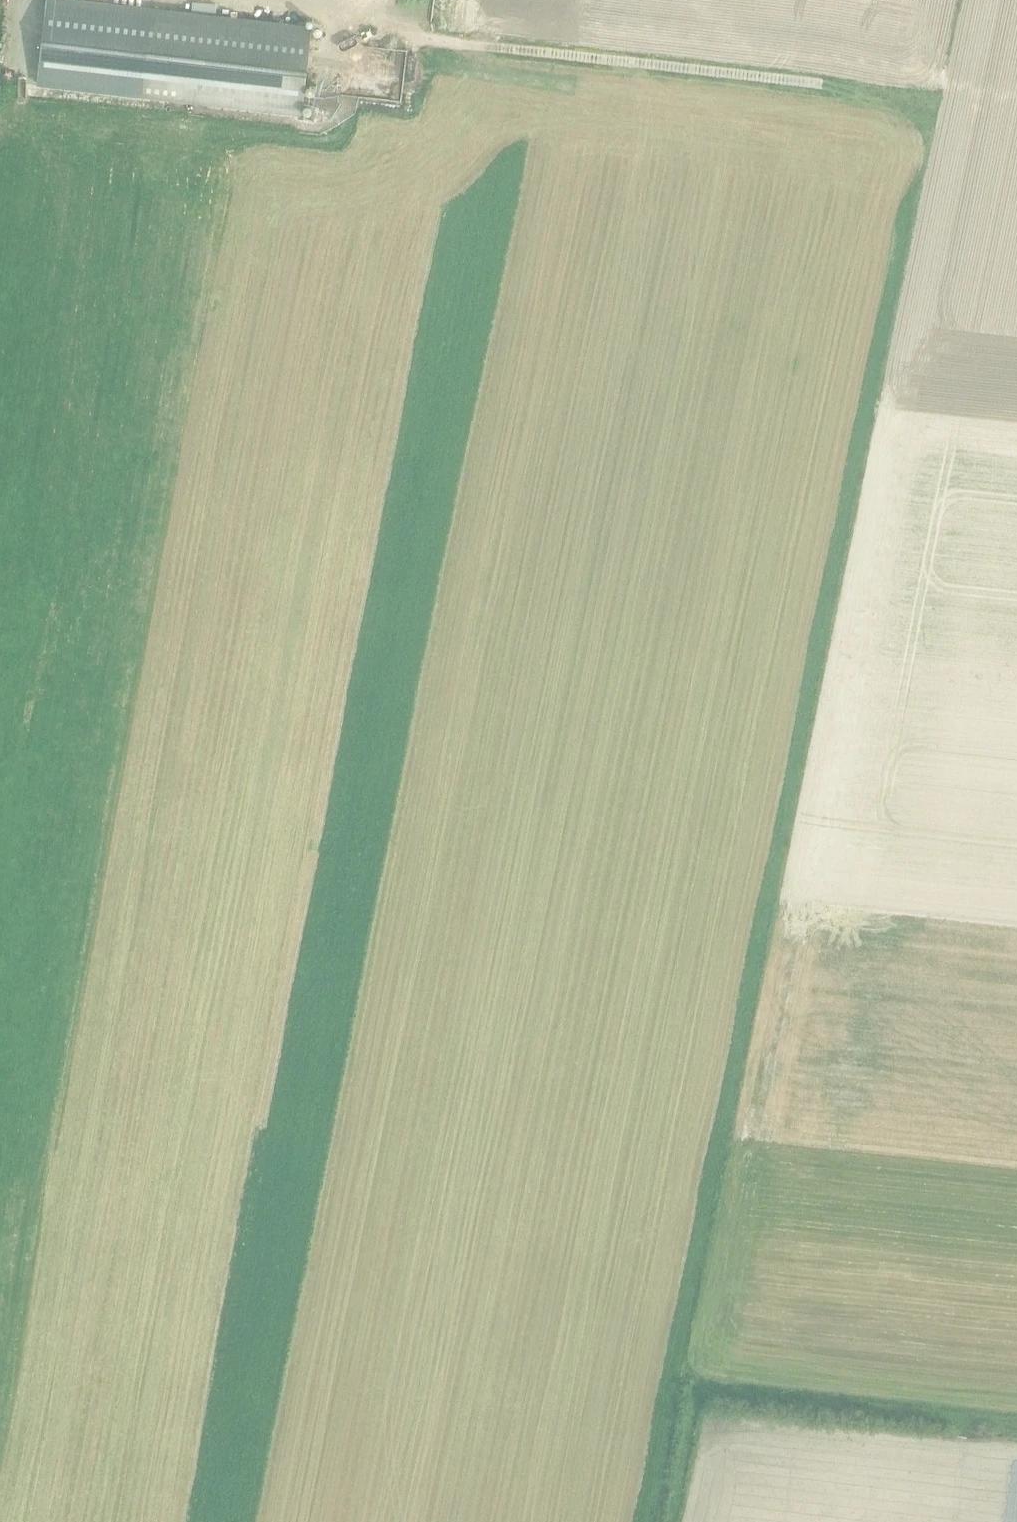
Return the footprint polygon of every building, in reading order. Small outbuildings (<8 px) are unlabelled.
[(37,83),(142,95),(301,113),(311,28),(152,10),(68,0),(46,0),(37,83)] [(372,34),(390,33),(390,23),(372,24),(372,34)]
